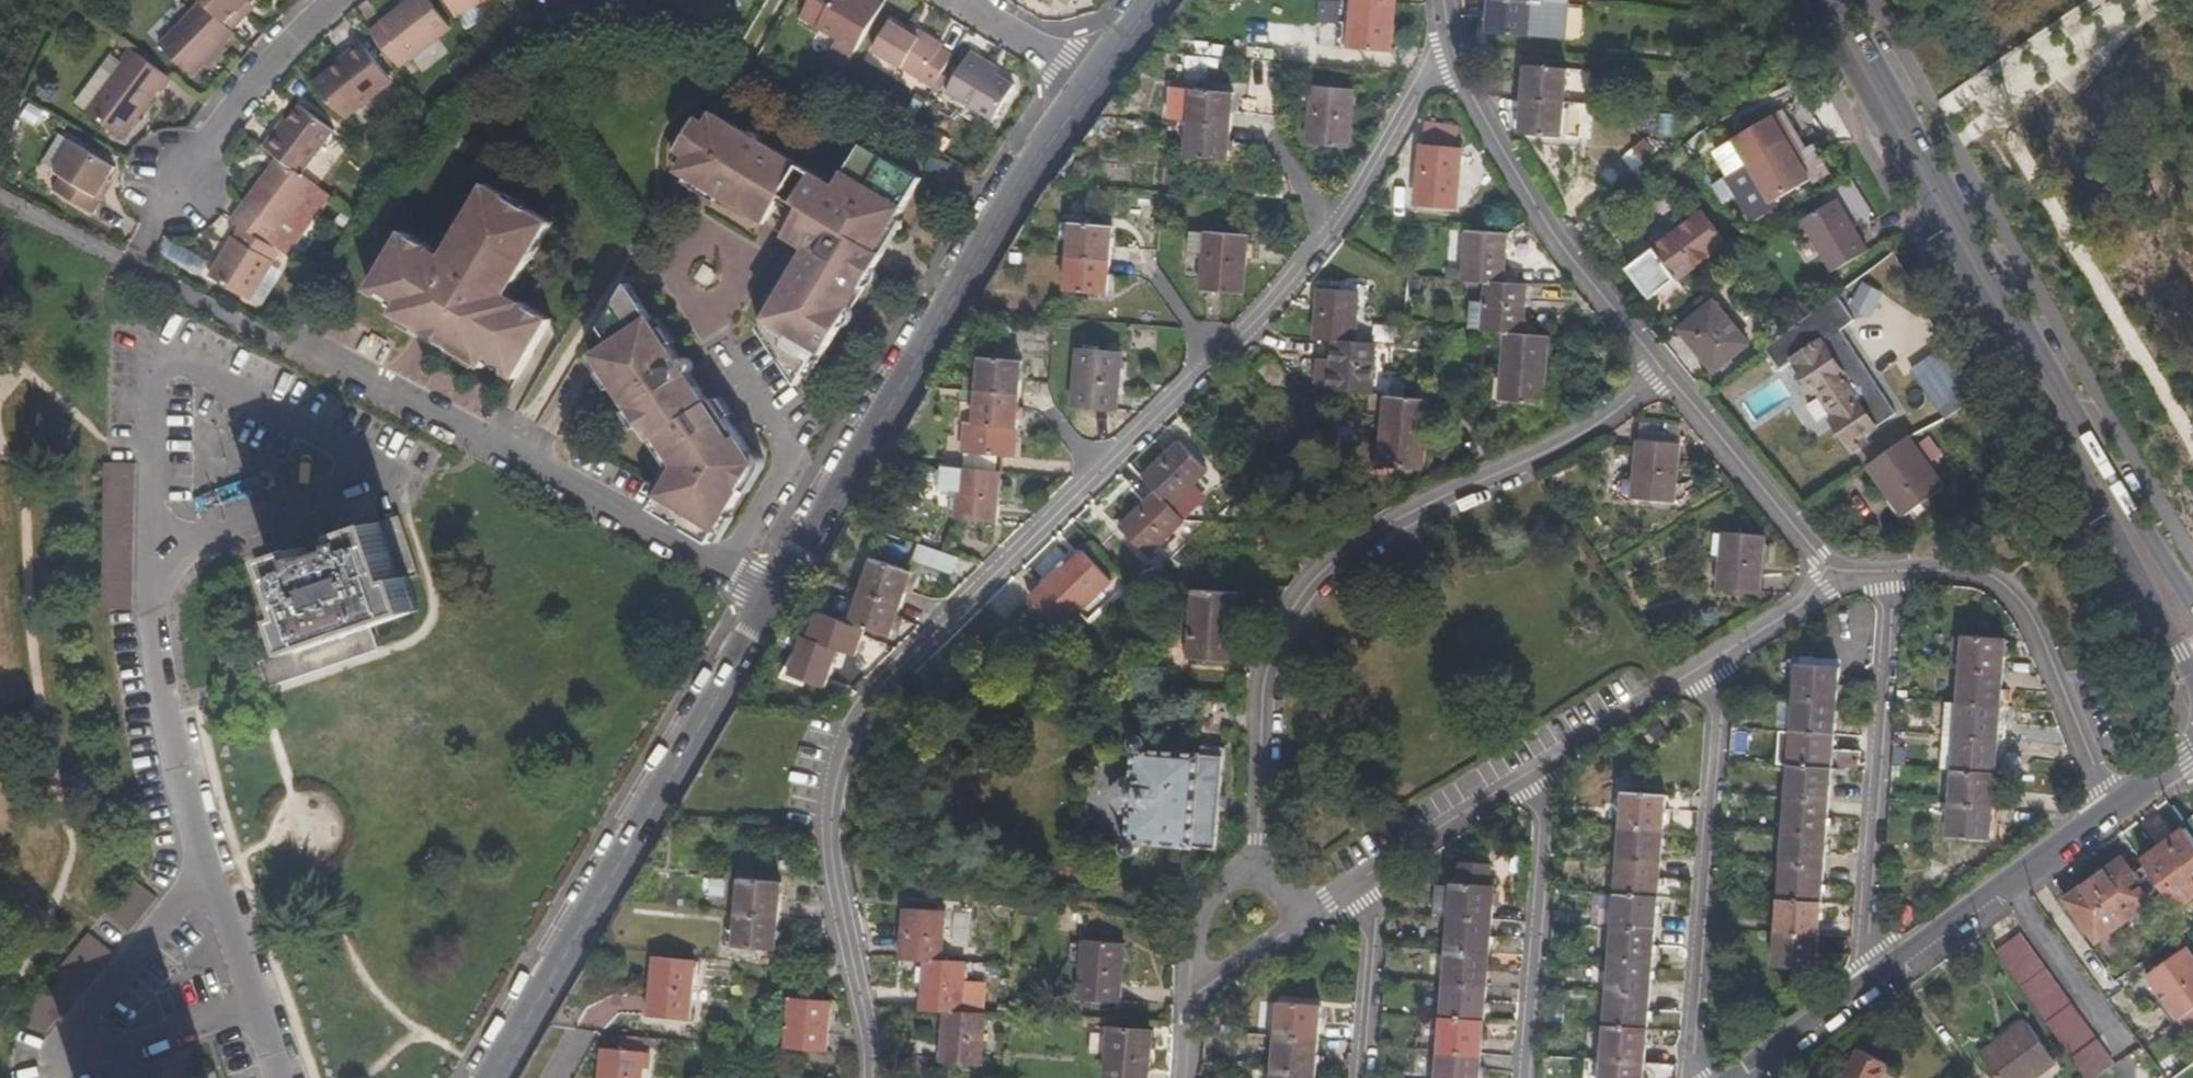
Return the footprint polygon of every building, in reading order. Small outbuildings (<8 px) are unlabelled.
[(201,0),(193,0),(153,39),(187,72),(229,29),(201,0)] [(229,29),(244,15),(239,8),(247,0),(201,0),(229,29)] [(248,0),(247,0),(239,8),(244,15),(253,6),(248,0)] [(432,0),(409,0),(382,20),(410,57),(452,26),(432,0)] [(455,12),(479,0),(449,0),(455,12)] [(827,56),(848,68),(885,3),(879,0),(810,0),(799,20),(836,41),(827,56)] [(1392,0),(1351,0),(1348,45),(1353,47),(1388,49),(1392,0)] [(1528,4),(1529,0),(1527,0),(1488,0),(1486,30),(1526,33),(1528,4)] [(1348,25),(1349,3),(1318,1),(1316,22),(1348,25)] [(924,80),(942,49),(930,41),(933,36),(911,23),(907,30),(895,23),(882,14),(864,44),(924,80)] [(907,30),(911,23),(900,16),(895,23),(907,30)] [(388,73),(358,33),(344,45),(345,47),(326,62),(352,99),(388,73)] [(1006,75),(987,65),(973,57),(976,52),(962,44),(938,84),(986,111),(1006,75)] [(170,78),(133,51),(124,63),(121,60),(84,110),(121,136),(157,88),(161,91),(170,78)] [(973,57),(987,65),(990,60),(976,52),(973,57)] [(1565,69),(1525,65),(1521,100),(1563,102),(1563,96),(1565,69)] [(1345,149),(1348,105),(1349,85),(1309,83),(1304,146),(1345,149)] [(1187,122),(1228,124),(1229,109),(1230,88),(1189,86),(1187,122)] [(1519,133),(1559,137),(1563,102),(1521,100),(1519,133)] [(27,103),(21,119),(37,126),(43,110),(27,103)] [(262,145),(276,156),(300,173),(332,132),(301,107),(289,122),(279,136),(273,131),(262,145)] [(796,200),(815,168),(714,109),(708,118),(699,114),(672,155),(683,163),(679,169),(787,232),(804,204),(796,200)] [(283,117),(273,131),(279,136),(289,122),(283,117)] [(1226,160),(1227,139),(1228,124),(1187,122),(1185,157),(1226,160)] [(1798,150),(1803,147),(1795,133),(1750,160),(1775,200),(1814,176),(1803,157),(1798,150)] [(1648,156),(1658,148),(1651,139),(1647,135),(1637,142),(1648,156)] [(838,181),(815,168),(796,200),(804,204),(787,232),(807,245),(761,324),(799,383),(820,347),(826,352),(884,250),(881,248),(924,173),(864,140),(838,181)] [(1451,206),(1457,145),(1417,142),(1412,192),(1412,202),(1432,204),(1451,206)] [(94,212),(101,198),(95,195),(104,179),(112,167),(72,143),(56,171),(61,173),(52,188),(94,212)] [(1803,157),(1808,154),(1803,147),(1798,150),(1803,157)] [(276,156),(227,219),(239,227),(276,248),(282,252),(328,195),(300,173),(276,156)] [(456,240),(446,257),(431,248),(434,243),(403,223),(368,283),(396,300),(394,307),(483,362),(488,355),(515,372),(549,315),(521,297),(518,302),(502,292),(513,273),(518,275),(552,215),(488,177),(452,237),(456,240)] [(95,195),(101,198),(110,184),(104,179),(95,195)] [(1849,222),(1846,223),(1830,199),(1800,219),(1832,271),(1866,250),(1849,222)] [(1656,299),(1731,243),(1707,213),(1633,268),(1656,299)] [(1067,255),(1108,257),(1109,247),(1110,223),(1069,221),(1067,255)] [(276,248),(239,227),(210,277),(246,299),(276,248)] [(1500,284),(1504,232),(1466,229),(1462,280),(1485,282),(1500,284)] [(1238,291),(1241,248),(1242,235),(1202,233),(1198,288),(1238,291)] [(183,263),(187,249),(164,243),(161,258),(183,263)] [(1106,291),(1107,275),(1108,257),(1067,255),(1065,288),(1106,291)] [(658,433),(709,399),(630,279),(603,324),(612,338),(595,349),(652,436),(658,433)] [(1485,282),(1481,330),(1503,332),(1520,333),(1523,286),(1500,284),(1485,282)] [(1351,338),(1354,289),(1317,286),(1312,334),(1333,337),(1351,338)] [(1875,320),(1887,300),(1869,290),(1857,309),(1875,320)] [(1842,335),(1856,326),(1840,302),(1770,352),(1782,373),(1798,363),(1858,451),(1870,443),(1867,438),(1897,418),(1842,335)] [(1750,345),(1715,303),(1682,330),(1717,374),(1719,373),(1720,372),(1719,370),(1750,345)] [(1539,401),(1545,335),(1520,333),(1503,332),(1498,397),(1539,401)] [(1368,390),(1371,340),(1351,338),(1333,337),(1330,387),(1368,390)] [(1911,369),(1947,420),(1981,396),(1945,345),(1911,369)] [(1073,411),(1112,415),(1117,351),(1077,347),(1073,411)] [(977,390),(1016,395),(1017,384),(1021,362),(982,356),(977,390)] [(1012,426),(1014,410),(1016,395),(977,390),(972,422),(1010,428),(1012,426)] [(715,394),(709,399),(658,433),(676,462),(653,503),(710,539),(758,459),(715,394)] [(1421,464),(1425,421),(1427,397),(1384,394),(1382,407),(1378,461),(1421,464)] [(1671,502),(1674,473),(1676,453),(1677,442),(1636,438),(1634,457),(1629,498),(1671,502)] [(1143,479),(1155,489),(1172,504),(1189,485),(1204,467),(1176,441),(1143,479)] [(1908,518),(1947,490),(1911,442),(1872,469),(1908,518)] [(136,464),(104,463),(101,610),(132,611),(136,464)] [(989,524),(992,501),(995,473),(939,465),(937,487),(954,490),(951,518),(989,524)] [(1172,504),(1155,489),(1139,508),(1120,530),(1152,558),(1187,518),(1172,504)] [(371,626),(400,616),(421,609),(412,579),(419,576),(400,518),(380,525),(373,502),(379,500),(377,492),(333,507),(342,535),(259,562),(277,622),(290,618),(299,649),(347,634),(349,643),(374,636),(371,626)] [(1755,535),(1722,532),(1720,551),(1716,591),(1757,595),(1762,536),(1755,535)] [(918,558),(947,566),(951,550),(922,542),(918,558)] [(1067,633),(1114,582),(1084,554),(1066,574),(1062,573),(1034,603),(1067,633)] [(861,590),(900,600),(908,569),(871,558),(861,590)] [(1232,635),(1234,612),(1236,593),(1193,589),(1186,658),(1225,662),(1228,636),(1232,635)] [(852,621),(890,632),(900,600),(861,590),(852,621)] [(2003,635),(1963,632),(1960,668),(2000,671),(2003,635)] [(378,648),(374,636),(349,643),(347,634),(299,649),(265,659),(272,681),(378,648)] [(1795,661),(1793,694),(1833,697),(1834,687),(1835,664),(1795,661)] [(1958,702),(1998,704),(2000,671),(1960,668),(1958,702)] [(1791,729),(1831,730),(1833,697),(1793,694),(1791,729)] [(1956,734),(1996,737),(1998,704),(1958,702),(1956,734)] [(1789,760),(1829,762),(1831,730),(1791,729),(1789,760)] [(1953,767),(1993,770),(1996,737),(1956,734),(1953,767)] [(1218,809),(1222,748),(1199,745),(1198,752),(1146,749),(1146,745),(1144,741),(1141,739),(1140,739),(1134,741),(1133,744),(1133,748),(1136,750),(1134,775),(1125,775),(1115,785),(1114,803),(1123,811),(1130,812),(1128,841),(1125,844),(1127,849),(1131,850),(1134,850),(1137,848),(1138,844),(1138,842),(1215,847),(1218,809)] [(1786,794),(1827,796),(1829,762),(1789,760),(1786,794)] [(1951,800),(1991,803),(1993,770),(1953,767),(1951,800)] [(1662,789),(1625,787),(1622,820),(1661,823),(1662,798),(1662,789)] [(1784,828),(1825,831),(1827,796),(1786,794),(1784,828)] [(1949,835),(1988,837),(1991,803),(1951,800),(1949,835)] [(1619,854),(1658,856),(1661,823),(1622,820),(1619,854)] [(2141,857),(2176,906),(2192,894),(2192,835),(2186,825),(2141,857)] [(1782,862),(1822,864),(1825,831),(1784,828),(1782,862)] [(1617,887),(1655,891),(1658,856),(1619,854),(1617,887)] [(2121,858),(2090,880),(2119,920),(2150,898),(2131,871),(2121,858)] [(1779,896),(1820,898),(1822,864),(1782,862),(1779,896)] [(2131,871),(2150,898),(2159,891),(2141,864),(2131,871)] [(741,877),(739,911),(780,915),(781,893),(782,881),(741,877)] [(132,878),(106,913),(132,932),(158,898),(132,878)] [(1452,878),(1449,912),(1490,915),(1490,908),(1492,881),(1452,878)] [(2068,896),(2097,936),(2105,930),(2119,920),(2090,880),(2068,896)] [(1614,920),(1653,923),(1655,891),(1617,887),(1614,920)] [(1777,929),(1818,931),(1820,898),(1779,896),(1777,929)] [(906,954),(929,956),(944,957),(948,920),(948,908),(910,904),(906,954)] [(756,949),(777,950),(780,915),(739,911),(737,948),(756,949)] [(1446,945),(1487,948),(1490,915),(1449,912),(1446,945)] [(1611,954),(1651,957),(1653,923),(1614,920),(1611,954)] [(1775,962),(1816,964),(1818,931),(1777,929),(1775,962)] [(2121,951),(2105,930),(2097,936),(2112,957),(2121,951)] [(2114,1063),(2021,931),(1997,948),(2089,1077),(2092,1077),(2114,1063)] [(82,936),(66,969),(95,983),(110,949),(82,936)] [(1117,1001),(1120,970),(1122,940),(1084,936),(1079,996),(1117,1001)] [(2187,944),(2153,968),(2185,1012),(2192,1007),(2192,952),(2187,944)] [(1443,979),(1485,982),(1487,948),(1446,945),(1443,979)] [(1608,988),(1648,990),(1651,957),(1611,954),(1608,988)] [(925,1008),(948,1010),(962,1011),(967,959),(944,957),(929,956),(925,1008)] [(682,1020),(685,987),(686,964),(648,961),(644,1017),(682,1020)] [(1441,1011),(1483,1014),(1485,982),(1443,979),(1441,1011)] [(1606,1021),(1646,1023),(1648,990),(1608,988),(1606,1021)] [(824,1049),(826,1040),(829,1000),(825,998),(792,995),(788,1046),(824,1049)] [(1280,997),(1279,1001),(1277,1030),(1315,1032),(1317,999),(1314,998),(1280,997)] [(986,1014),(962,1011),(948,1010),(944,1058),(983,1061),(986,1014)] [(1438,1044),(1480,1047),(1483,1014),(1441,1011),(1438,1044)] [(2056,1059),(2027,1020),(1982,1053),(2000,1077),(2028,1077),(2056,1059)] [(1606,1021),(1603,1053),(1644,1057),(1646,1023),(1606,1021)] [(1151,1038),(1151,1027),(1111,1024),(1107,1077),(1147,1077),(1151,1038)] [(1275,1063),(1313,1066),(1315,1032),(1277,1030),(1275,1063)] [(1091,1053),(1108,1053),(1108,1032),(1091,1032),(1091,1053)] [(1894,1053),(1867,1033),(1835,1077),(1876,1077),(1894,1053)] [(2190,1062),(2173,1037),(2150,1054),(2167,1077),(2192,1077),(2192,1066),(2190,1062)] [(1445,1077),(1478,1077),(1480,1047),(1438,1044),(1435,1077),(1445,1077)] [(217,1070),(200,1077),(190,1045),(147,1060),(153,1077),(220,1077),(217,1070)] [(1582,1077),(1601,1077),(1603,1053),(1585,1053),(1583,1072),(1582,1077)] [(1601,1077),(1642,1077),(1644,1057),(1603,1053),(1601,1077)] [(637,1057),(599,1054),(597,1077),(636,1077),(636,1074),(637,1057)] [(1313,1066),(1275,1063),(1274,1077),(1312,1077),(1313,1066)]
